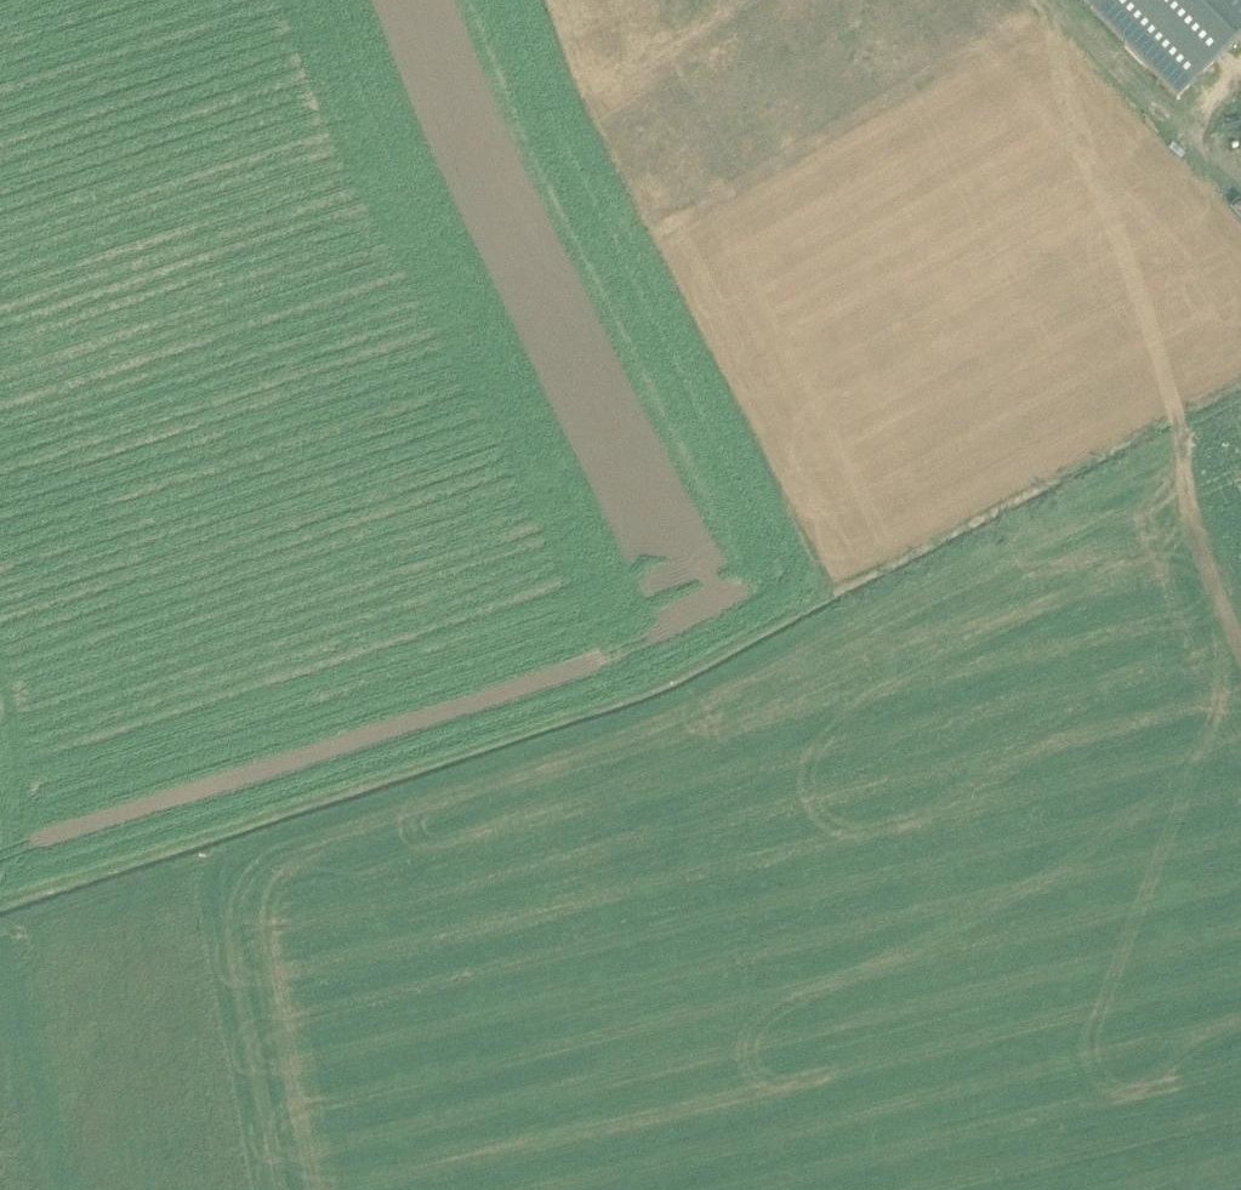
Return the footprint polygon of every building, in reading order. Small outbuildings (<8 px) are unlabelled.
[(1176,102),(1240,38),(1240,0),(1077,0),(1176,102)]
